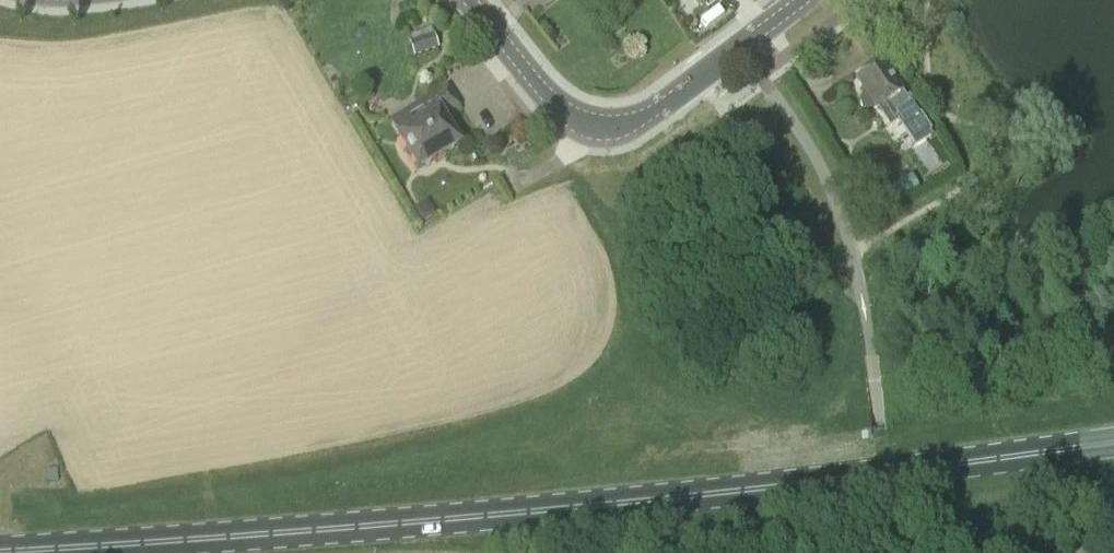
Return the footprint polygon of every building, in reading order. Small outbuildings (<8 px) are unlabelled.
[(702,9),(714,0),(695,0),(702,9)] [(414,58),(439,49),(431,28),(406,37),(414,58)] [(893,84),(881,65),(870,71),(867,71),(862,73),(861,77),(857,80),(867,94),(864,96),(862,98),(860,102),(860,105),(861,108),(864,111),(867,112),(870,112),(873,111),(876,109),(877,110),(886,105),(915,151),(932,140),(929,136),(931,135),(923,123),(920,125),(901,96),(903,94),(896,82),(893,84)] [(403,143),(443,118),(460,107),(448,87),(391,123),(403,143)] [(443,118),(403,143),(420,170),(460,146),(443,118)] [(435,214),(427,200),(413,209),(421,222),(435,214)]
